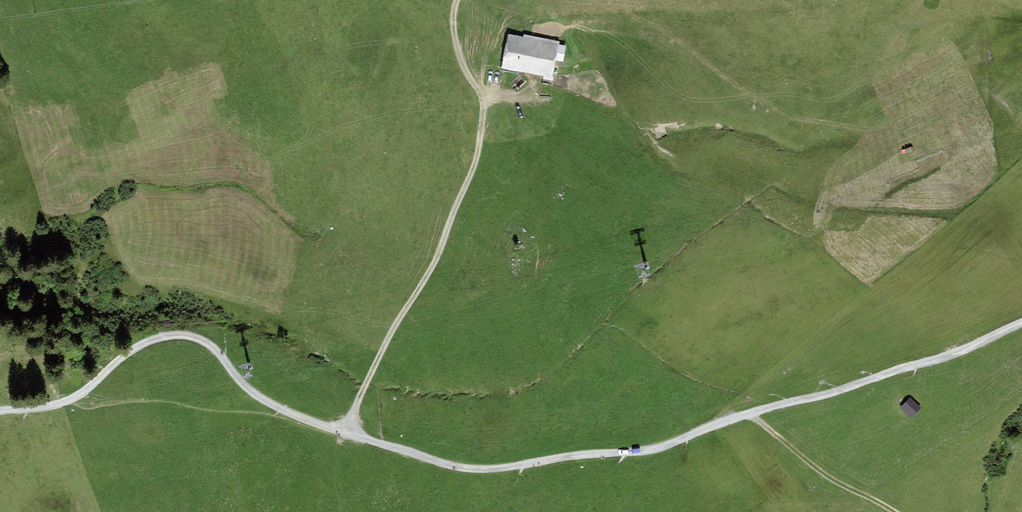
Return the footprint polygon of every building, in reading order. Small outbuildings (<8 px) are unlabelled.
[(513,37),(506,65),(545,73),(544,78),(552,80),(553,75),(550,74),(556,47),(558,47),(559,42),(524,35),(523,39),(513,37)] [(902,408),(910,416),(919,407),(911,399),(902,408)]
